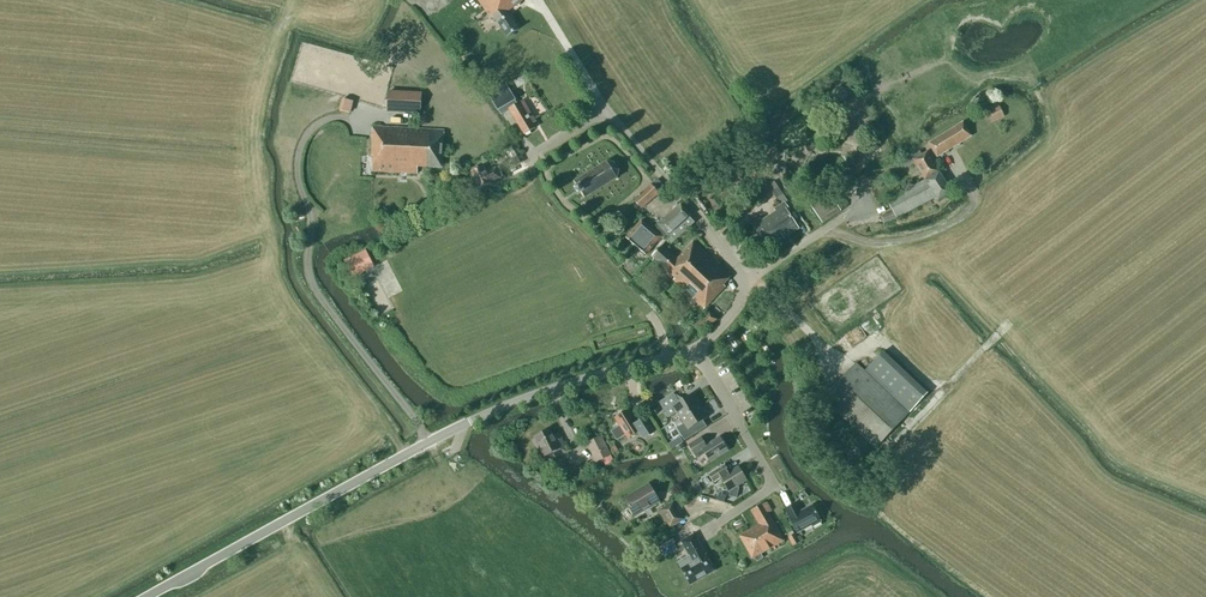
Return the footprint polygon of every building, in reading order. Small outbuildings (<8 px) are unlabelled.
[(487,14),(489,12),(508,38),(519,30),(509,16),(507,12),(524,0),(478,0),(487,14)] [(507,86),(490,96),(501,115),(509,110),(514,119),(524,135),(535,129),(532,124),(536,122),(523,101),(517,105),(507,86)] [(839,86),(825,96),(833,106),(847,96),(839,86)] [(386,93),(385,111),(419,113),(420,95),(386,93)] [(346,111),(357,114),(361,102),(350,98),(346,111)] [(1005,117),(998,102),(984,108),(991,123),(1005,117)] [(968,120),(963,123),(928,144),(937,158),(971,137),(976,134),(968,120)] [(442,168),(444,131),(373,127),(371,156),(373,156),(372,171),(417,174),(418,167),(442,168)] [(513,168),(524,161),(516,146),(508,149),(513,159),(509,161),(513,168)] [(938,201),(952,193),(927,152),(922,155),(920,151),(911,157),(914,161),(913,161),(925,180),(887,201),(893,212),(881,216),(884,224),(896,219),(894,213),(896,219),(936,198),(938,201)] [(617,179),(619,171),(615,164),(607,162),(574,183),(575,184),(577,188),(574,190),(578,196),(581,194),(583,198),(584,199),(586,198),(617,179)] [(490,182),(500,178),(496,168),(486,173),(483,166),(471,172),(478,189),(491,184),(490,182)] [(665,188),(657,179),(651,185),(634,200),(641,209),(658,194),(665,188)] [(760,219),(752,224),(768,249),(769,249),(766,244),(781,234),(784,238),(799,229),(795,224),(787,212),(790,210),(785,203),(788,202),(774,181),(769,185),(782,205),(775,210),(776,212),(762,221),(760,219)] [(822,224),(841,212),(829,193),(809,205),(822,224)] [(659,225),(667,234),(670,238),(671,237),(674,241),(694,223),(689,217),(691,216),(681,204),(658,225),(659,225)] [(663,239),(667,234),(659,225),(654,231),(641,220),(626,238),(646,255),(661,238),(663,239)] [(661,246),(651,257),(675,279),(673,281),(684,291),(685,289),(694,297),(693,299),(704,309),(725,287),(723,285),(731,277),(693,242),(676,260),(661,246)] [(366,251),(344,261),(352,278),(374,267),(366,251)] [(702,334),(717,320),(709,312),(694,326),(702,334)] [(864,371),(856,364),(823,399),(875,449),(928,394),(883,352),(864,371)] [(659,403),(668,419),(677,413),(680,419),(700,406),(693,394),(679,403),(674,394),(659,403)] [(654,405),(649,398),(639,405),(644,412),(654,405)] [(700,406),(680,419),(688,430),(708,418),(700,406)] [(629,410),(615,419),(619,426),(611,431),(617,440),(625,436),(628,439),(641,431),(645,438),(653,433),(644,419),(637,424),(629,410)] [(553,437),(549,430),(534,438),(535,440),(532,441),(536,450),(540,449),(544,457),(553,453),(556,459),(568,452),(560,437),(557,438),(556,435),(553,437)] [(610,455),(601,436),(586,443),(596,462),(610,455)] [(720,438),(706,446),(701,438),(689,445),(697,459),(705,454),(710,462),(728,451),(720,438)] [(682,444),(676,447),(679,452),(685,448),(682,444)] [(747,481),(738,467),(729,473),(725,466),(709,475),(714,483),(720,479),(728,492),(729,492),(730,493),(729,496),(737,498),(739,488),(738,486),(747,481)] [(660,503),(649,484),(624,499),(635,517),(660,503)] [(684,520),(673,502),(659,511),(669,529),(684,520)] [(767,503),(751,511),(759,525),(739,536),(752,559),(754,558),(757,562),(763,558),(761,555),(784,541),(768,513),(771,511),(767,503)] [(785,510),(798,533),(811,525),(812,527),(821,523),(812,506),(800,512),(796,504),(785,510)] [(793,546),(799,543),(795,534),(788,538),(793,546)] [(690,585),(715,571),(706,555),(694,535),(681,542),(689,556),(678,562),(682,569),(681,569),(690,585)] [(662,553),(657,545),(643,552),(648,561),(662,553)]
